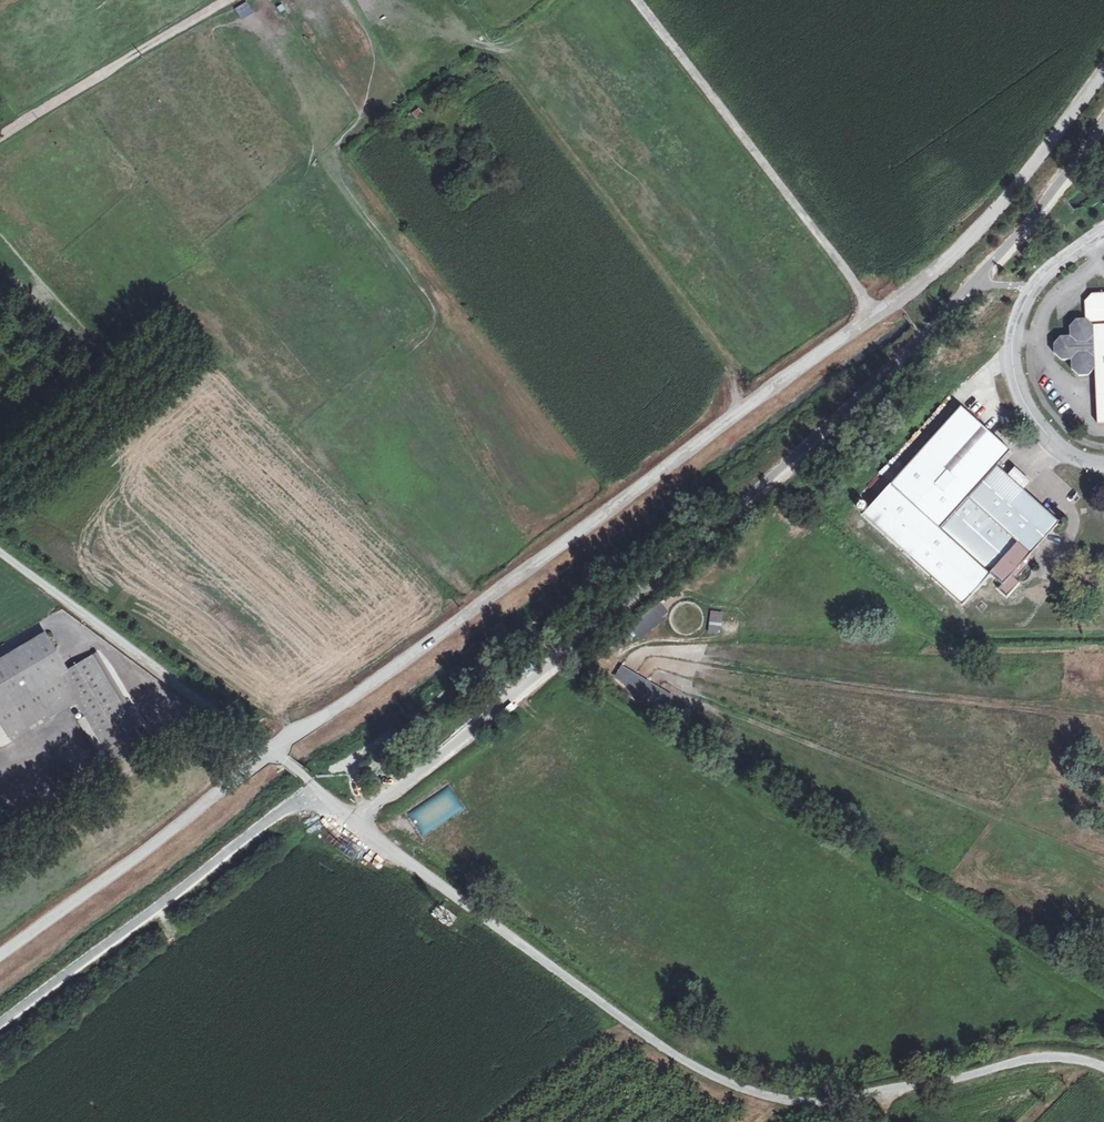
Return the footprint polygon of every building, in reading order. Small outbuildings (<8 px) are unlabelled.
[(247,2),(235,10),(242,21),(254,13),(247,2)] [(1103,360),(1103,296),(1090,295),(1082,301),(1082,318),(1071,318),(1065,324),(1065,335),(1055,335),(1050,340),(1055,346),(1049,351),(1055,357),(1065,357),(1065,360),(1088,360),(1103,360)] [(103,368),(97,360),(90,366),(97,375),(103,368)] [(1065,360),(1066,367),(1072,373),(1080,372),(1088,365),(1089,423),(1103,422),(1103,360),(1088,360),(1065,360)] [(747,375),(741,380),(748,390),(754,385),(747,375)] [(987,577),(998,588),(992,594),(1001,602),(1016,586),(1007,578),(1057,524),(994,466),(1008,452),(960,408),(860,515),(959,607),(987,577)] [(323,442),(317,447),(322,453),(327,448),(323,442)] [(563,466),(557,471),(565,479),(571,474),(563,466)] [(640,641),(671,615),(660,602),(629,628),(640,641)] [(710,618),(709,634),(721,635),(721,618),(710,618)] [(67,672),(44,634),(0,661),(0,725),(10,742),(12,741),(74,704),(58,677),(60,676),(67,672)] [(67,672),(60,676),(102,747),(133,728),(90,657),(67,672)] [(613,682),(666,712),(675,696),(621,666),(613,682)] [(450,788),(408,813),(421,835),(463,810),(450,788)]
